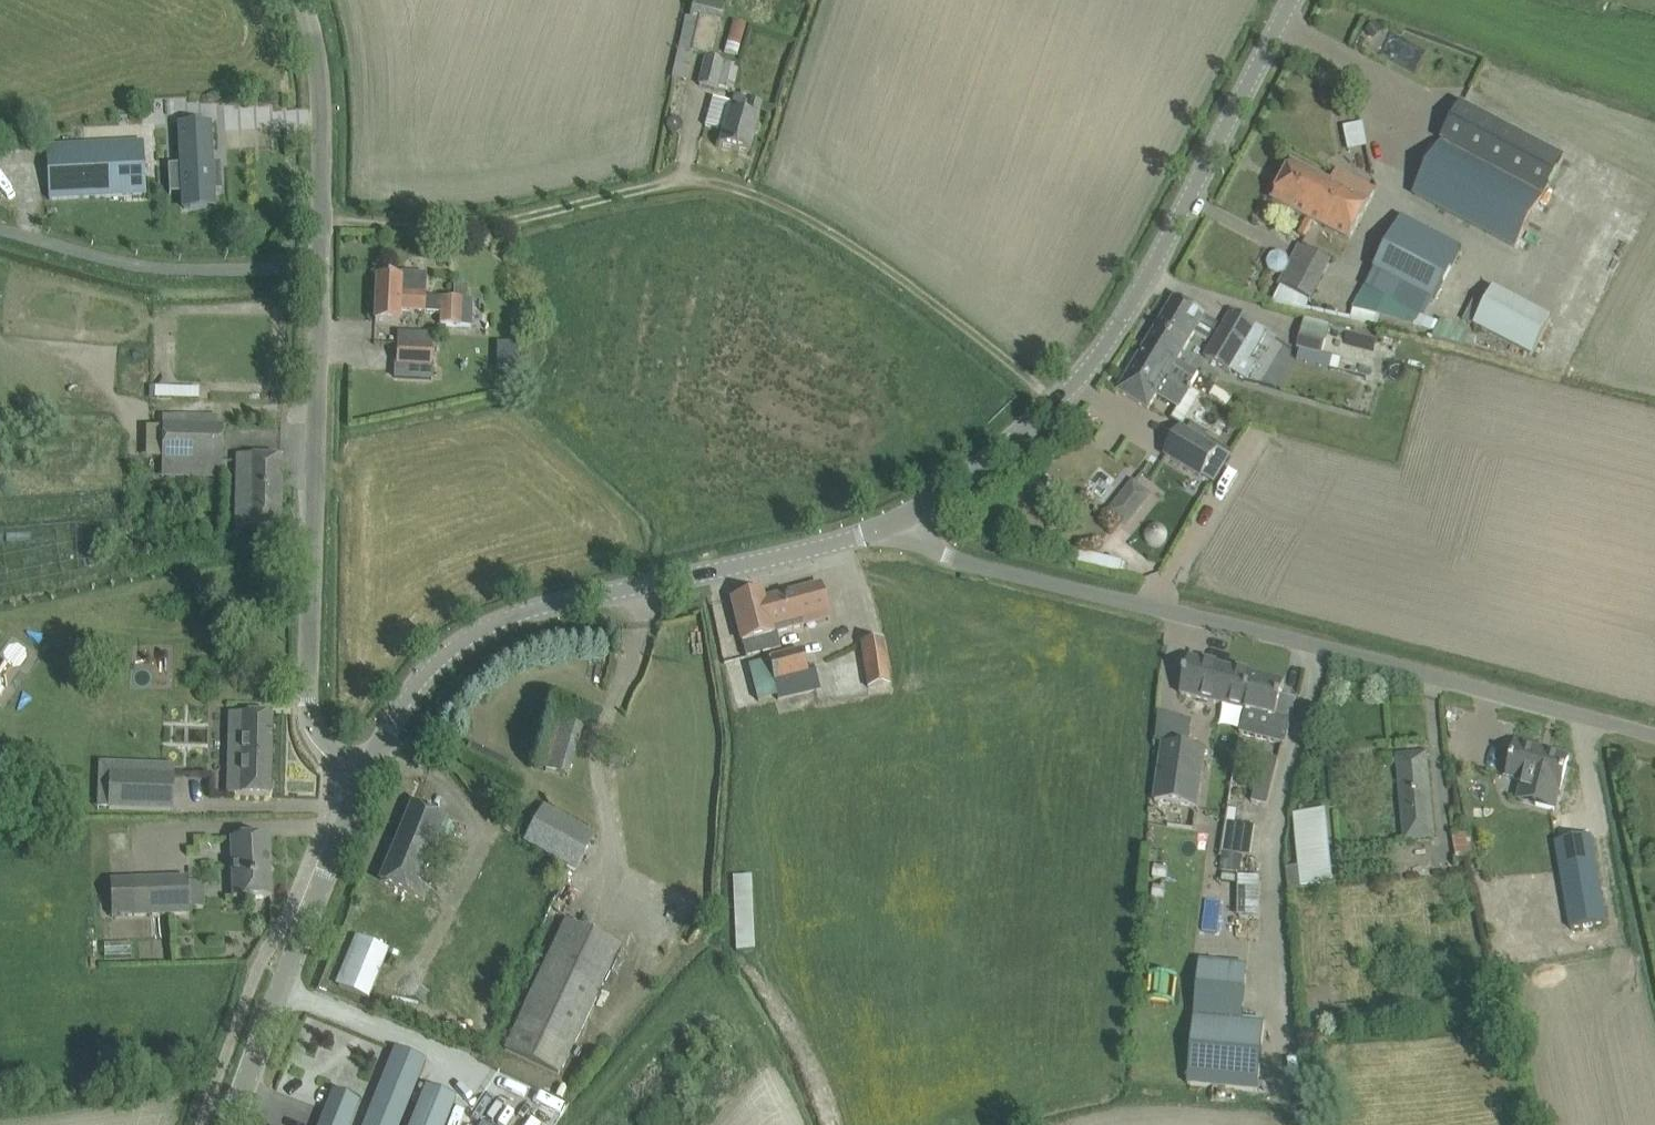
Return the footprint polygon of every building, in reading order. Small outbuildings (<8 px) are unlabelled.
[(690,53),(704,56),(697,85),(715,90),(716,87),(732,91),(738,70),(732,68),(734,61),(712,53),(723,5),(705,0),(694,0),(690,18),(687,17),(673,78),(684,80),(690,53)] [(733,19),(730,42),(741,43),(744,20),(733,19)] [(156,95),(156,119),(184,120),(185,96),(156,95)] [(749,153),(754,132),(758,119),(757,118),(761,104),(734,96),(732,103),(713,98),(705,126),(723,131),(719,145),(749,153)] [(1439,141),(1540,195),(1561,155),(1459,103),(1439,141)] [(1344,125),(1350,148),(1370,143),(1364,120),(1344,125)] [(220,162),(211,163),(210,149),(213,149),(212,122),(210,123),(210,125),(178,126),(178,124),(176,124),(178,151),(180,151),(183,208),(213,207),(213,191),(222,191),(220,162)] [(1540,195),(1439,141),(1412,193),(1514,245),(1540,195)] [(46,146),(49,200),(145,195),(142,142),(46,146)] [(1292,163),(1272,200),(1305,217),(1313,222),(1349,240),(1368,203),(1376,189),(1336,168),(1329,182),(1312,173),(1292,163)] [(1460,248),(1400,216),(1373,269),(1433,300),(1460,248)] [(1300,242),(1275,295),(1307,310),(1332,258),(1300,242)] [(377,278),(375,321),(398,322),(398,311),(440,313),(440,325),(471,326),(472,313),(472,298),(466,298),(466,285),(453,284),(452,298),(425,297),(426,292),(424,292),(424,277),(404,275),(400,279),(377,278)] [(1366,281),(1352,310),(1378,318),(1413,327),(1420,315),(1387,298),(1390,293),(1366,281)] [(1529,358),(1549,322),(1492,291),(1472,326),(1529,358)] [(1174,297),(1146,342),(1177,361),(1193,334),(1207,342),(1218,323),(1204,315),(1193,308),(1174,297)] [(1232,311),(1205,357),(1230,372),(1231,370),(1240,355),(1254,364),(1260,367),(1277,337),(1272,334),(1257,325),(1232,311)] [(1304,320),(1297,345),(1300,346),(1332,355),(1329,367),(1366,376),(1369,364),(1376,340),(1304,320)] [(1146,342),(1117,391),(1136,402),(1148,409),(1157,393),(1178,406),(1190,387),(1198,373),(1177,361),(1146,342)] [(396,365),(418,366),(431,367),(432,347),(397,345),(396,365)] [(1199,374),(1191,388),(1205,396),(1207,397),(1216,382),(1200,373),(1199,374)] [(1191,421),(1186,429),(1203,439),(1208,432),(1191,421)] [(1201,477),(1218,448),(1203,439),(1186,429),(1180,425),(1163,454),(1201,477)] [(222,427),(161,427),(162,461),(222,461),(222,427)] [(235,528),(280,529),(281,457),(237,456),(235,528)] [(1128,526),(1157,488),(1135,471),(1106,508),(1128,526)] [(730,600),(736,621),(746,658),(781,648),(777,633),(803,626),(801,620),(828,613),(820,584),(763,599),(761,592),(730,600)] [(866,686),(889,683),(883,639),(860,643),(866,686)] [(806,667),(802,651),(768,660),(778,699),(821,690),(814,665),(806,667)] [(1189,658),(1180,694),(1246,710),(1246,709),(1254,675),(1255,674),(1189,658)] [(1246,710),(1240,733),(1285,745),(1297,699),(1281,695),(1284,682),(1254,675),(1246,709),(1246,710)] [(271,714),(240,713),(229,713),(227,795),(269,796),(271,714)] [(567,775),(582,727),(560,720),(545,769),(567,775)] [(1208,746),(1166,740),(1158,797),(1200,803),(1208,746)] [(1515,743),(1506,775),(1523,780),(1518,800),(1553,809),(1559,789),(1560,789),(1568,757),(1515,743)] [(1434,837),(1427,775),(1425,753),(1396,756),(1404,840),(1434,837)] [(173,811),(174,776),(109,774),(108,809),(173,811)] [(1266,808),(1272,785),(1257,781),(1251,804),(1266,808)] [(418,883),(445,819),(412,805),(379,882),(412,896),(423,901),(428,888),(418,883)] [(1258,824),(1237,820),(1239,808),(1230,806),(1223,850),(1253,855),(1258,824)] [(523,842),(575,869),(593,835),(542,808),(523,842)] [(1323,808),(1291,811),(1293,836),(1295,856),(1296,865),(1298,885),(1302,884),(1326,882),(1330,881),(1323,808)] [(1560,840),(1563,862),(1574,928),(1605,923),(1591,836),(1560,840)] [(268,838),(246,838),(230,839),(233,899),(270,898),(268,838)] [(754,873),(732,874),(734,949),(756,949),(754,873)] [(1239,874),(1240,913),(1262,913),(1261,874),(1239,874)] [(134,916),(189,914),(187,878),(132,881),(134,916)] [(615,948),(562,924),(502,1053),(555,1078),(615,948)] [(338,986),(368,999),(388,950),(358,938),(338,986)] [(1243,965),(1197,960),(1182,1083),(1251,1091),(1259,1022),(1237,1020),(1243,965)] [(425,1060),(415,1056),(395,1048),(363,1124),(399,1124),(425,1060)] [(456,1098),(425,1086),(409,1124),(445,1124),(456,1098)] [(319,1124),(349,1124),(359,1101),(332,1091),(319,1124)]
